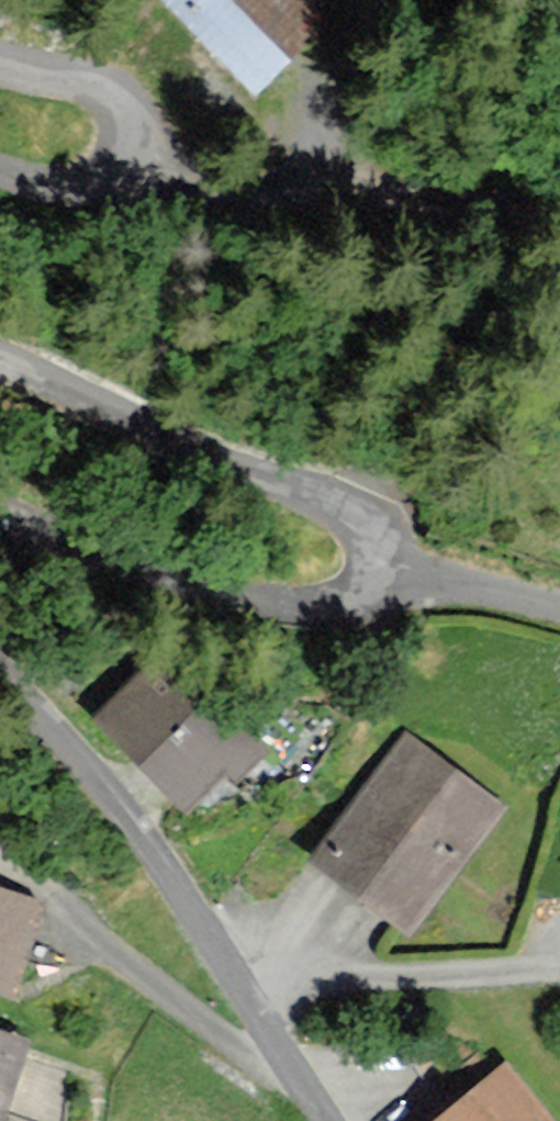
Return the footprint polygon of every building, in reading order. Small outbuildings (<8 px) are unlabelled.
[(290,0),(172,0),(252,88),(317,29),(290,0)] [(163,658),(101,720),(184,802),(220,765),(233,778),(259,752),(163,658)] [(409,741),(319,859),(410,928),(500,810),(409,741)] [(0,892),(0,988),(10,991),(39,905),(0,892)] [(0,1036),(0,1104),(21,1043),(0,1036)] [(445,1120),(546,1120),(504,1072),(445,1120)]
